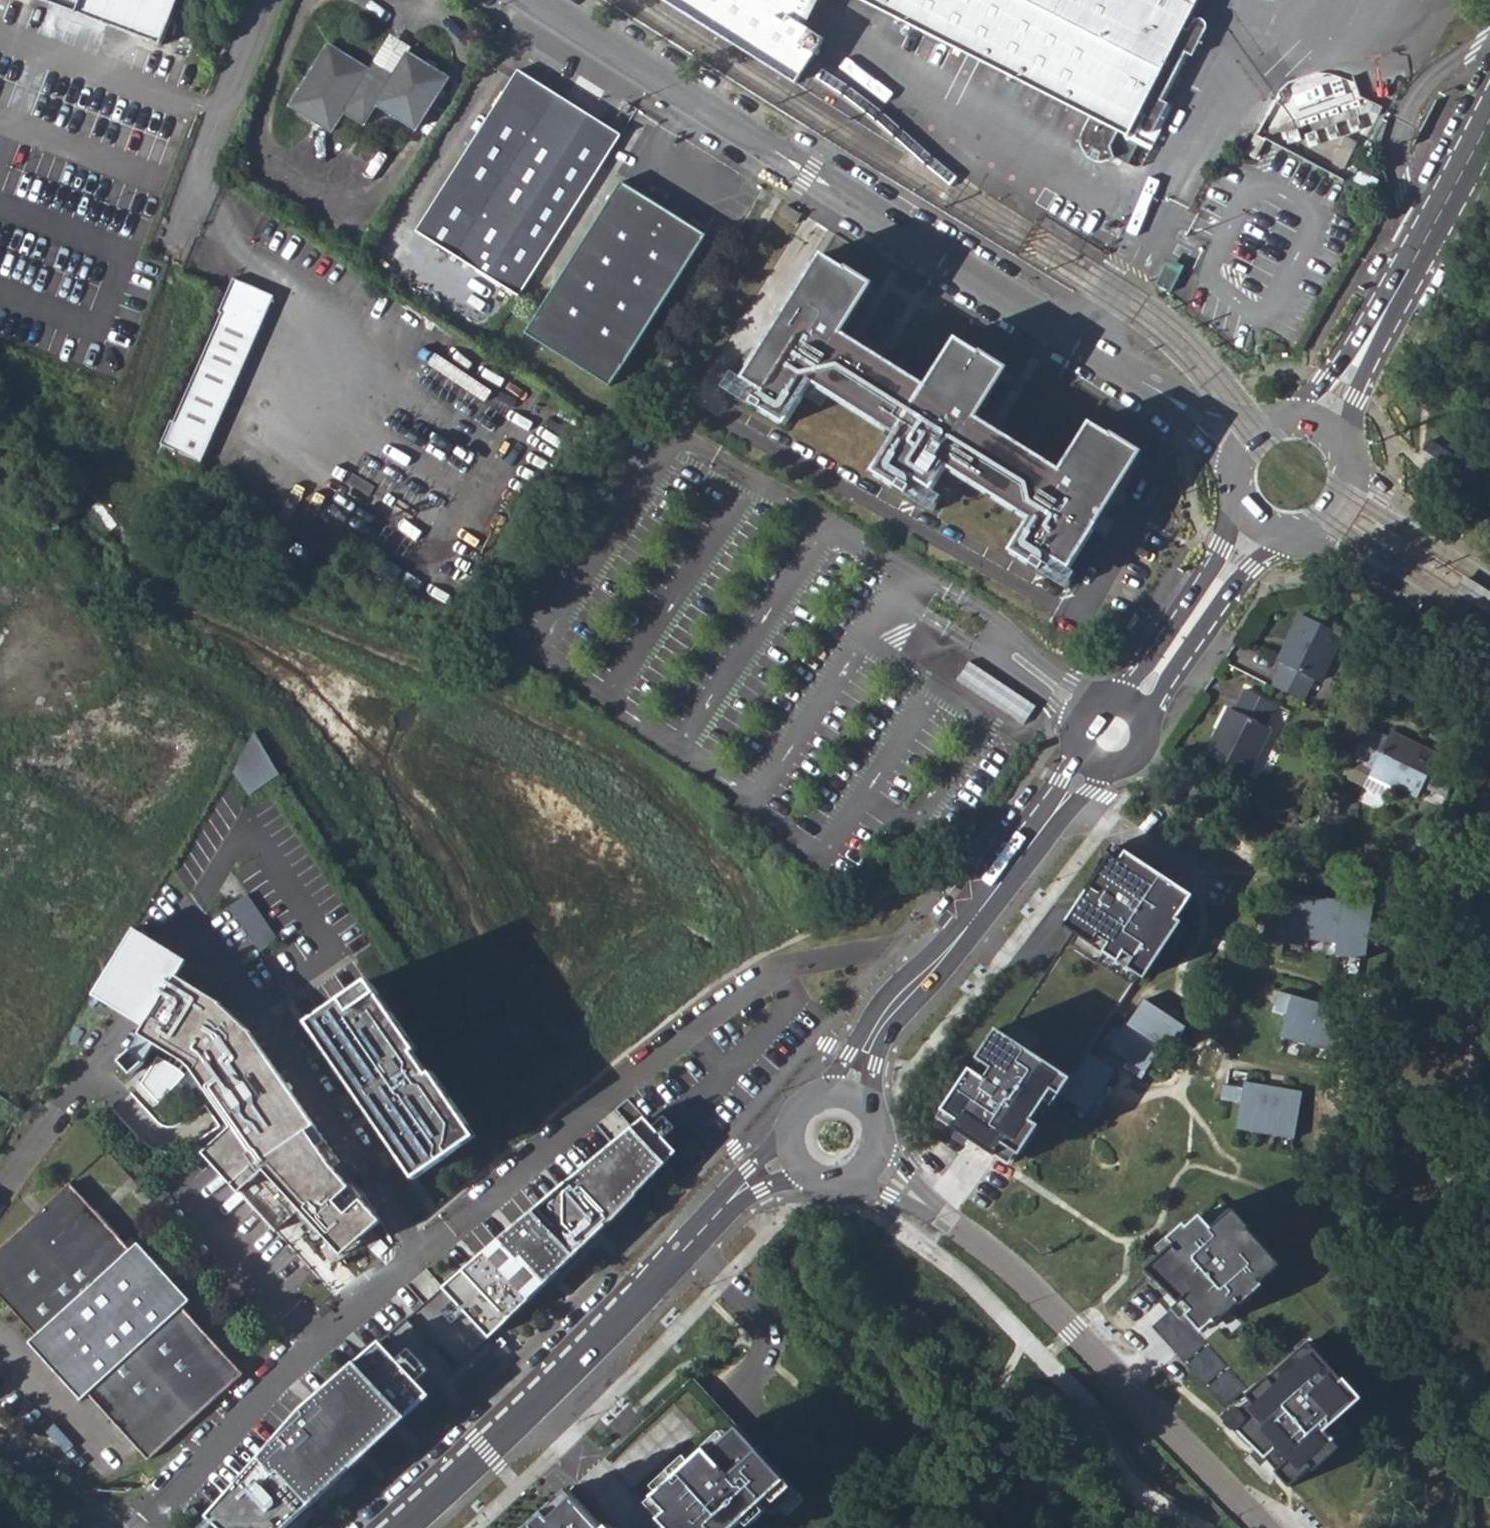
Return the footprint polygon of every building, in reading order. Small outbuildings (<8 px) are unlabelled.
[(164,45),(181,0),(40,0),(164,45)] [(800,83),(811,65),(827,40),(807,28),(789,16),(785,21),(751,0),(667,0),(800,83)] [(785,21),(789,16),(807,28),(821,0),(751,0),(785,21)] [(1089,118),(1077,143),(1076,151),(1077,158),(1082,164),(1087,168),(1093,170),(1100,171),(1106,169),(1111,165),(1115,160),(1109,146),(1114,134),(1126,140),(1139,115),(1151,120),(1190,45),(1179,39),(1190,11),(1172,0),(862,0),(1089,118)] [(1190,11),(1196,0),(1172,0),(1190,11)] [(383,54),(403,63),(409,56),(412,50),(392,40),(383,54)] [(448,78),(409,56),(403,63),(383,54),(369,73),(327,53),(291,116),(329,138),(343,119),(365,129),(378,110),(416,131),(448,78)] [(421,237),(524,300),(624,134),(520,70),(421,237)] [(1280,123),(1290,153),(1368,126),(1358,96),(1280,123)] [(621,184),(530,327),(612,379),(704,236),(621,184)] [(796,224),(802,215),(786,205),(780,214),(796,224)] [(870,284),(822,254),(783,317),(743,380),(768,395),(763,403),(755,398),(751,404),(786,426),(804,396),(822,407),(830,394),(895,435),(872,472),(907,494),(912,488),(903,482),(907,476),(932,491),(947,468),(1030,519),(1010,551),(1042,571),(1046,564),(1038,558),(1041,552),(1070,570),(1094,530),(1091,528),(1097,518),(1139,452),(1090,422),(1061,469),(994,428),(978,418),(980,416),(976,413),(1001,374),(1004,368),(956,338),(926,386),(880,357),(853,340),(844,334),(845,332),(841,330),(870,284)] [(1171,262),(1158,283),(1173,292),(1186,272),(1171,262)] [(235,277),(164,445),(203,461),(205,462),(276,294),(235,277)] [(203,461),(164,445),(159,458),(197,474),(203,461)] [(1464,576),(1454,592),(1489,614),(1489,592),(1464,576)] [(1312,679),(1316,683),(1339,636),(1300,615),(1276,662),(1281,664),(1272,685),(1302,699),(1312,679)] [(1027,721),(1040,702),(974,656),(961,675),(1027,721)] [(1227,709),(1204,755),(1245,775),(1267,730),(1263,727),(1273,706),(1244,691),(1232,711),(1227,709)] [(1368,776),(1386,785),(1415,799),(1422,786),(1443,797),(1454,763),(1390,732),(1385,739),(1366,728),(1349,759),(1371,771),(1368,776)] [(229,759),(250,793),(283,773),(262,739),(229,759)] [(1360,790),(1380,801),(1386,785),(1368,776),(1360,790)] [(954,1127),(997,1155),(997,1153),(1012,1164),(1019,1154),(1022,1155),(1062,1094),(1089,1113),(1096,1102),(1102,1106),(1110,1094),(1104,1090),(1117,1070),(1090,1052),(1140,975),(1146,979),(1184,921),(1179,918),(1194,895),(1117,844),(1064,925),(1073,931),(1006,1034),(998,1029),(978,1058),(985,1063),(978,1073),(971,1069),(945,1110),(959,1119),(954,1127)] [(249,892),(231,905),(263,949),(281,936),(249,892)] [(1315,944),(1325,903),(1296,896),(1288,928),(1268,923),(1263,944),(1275,947),(1283,949),(1284,945),(1310,952),(1315,953),(1317,945),(1315,944)] [(1325,903),(1315,944),(1317,945),(1343,952),(1353,909),(1325,903)] [(1371,970),(1385,912),(1354,905),(1353,909),(1343,952),(1341,963),(1371,970)] [(187,958),(134,926),(93,992),(145,1024),(177,974),(187,958)] [(232,1127),(202,1152),(274,1233),(300,1210),(336,1251),(375,1217),(332,1169),(340,1163),(250,1030),(249,1030),(222,1003),(223,1003),(177,974),(145,1024),(140,1033),(185,1060),(192,1067),(232,1127)] [(305,1031),(410,1187),(471,1146),(366,990),(305,1031)] [(1321,1003),(1279,991),(1275,1006),(1288,1010),(1280,1037),(1310,1045),(1321,1003)] [(1130,1022),(1164,1044),(1173,1050),(1187,1028),(1169,1015),(1174,1009),(1161,1001),(1157,1008),(1145,1000),(1130,1022)] [(1351,1012),(1321,1003),(1310,1045),(1339,1054),(1351,1012)] [(1164,1044),(1130,1022),(1129,1024),(1127,1022),(1109,1049),(1133,1065),(1129,1072),(1141,1079),(1164,1044)] [(140,1069),(128,1055),(115,1067),(127,1080),(140,1069)] [(159,1068),(135,1090),(153,1110),(185,1089),(180,1082),(159,1068)] [(1265,1134),(1273,1087),(1244,1082),(1243,1089),(1223,1085),(1221,1099),(1235,1102),(1238,1088),(1243,1089),(1236,1129),(1265,1134)] [(1295,1139),(1302,1092),(1273,1087),(1265,1134),(1295,1139)] [(647,1115),(633,1128),(665,1163),(677,1151),(647,1115)] [(260,1458),(209,1517),(221,1527),(275,1527),(307,1500),(490,1337),(665,1163),(633,1128),(306,1405),(260,1458)] [(0,1249),(0,1311),(25,1341),(17,1348),(68,1407),(75,1400),(132,1465),(229,1384),(173,1318),(180,1314),(123,1247),(118,1252),(66,1191),(0,1249)] [(1251,1227),(1234,1208),(1212,1227),(1201,1214),(1188,1226),(1185,1222),(1156,1249),(1161,1255),(1146,1268),(1178,1301),(1176,1304),(1203,1332),(1215,1321),(1217,1324),(1240,1303),(1241,1305),(1264,1285),(1262,1282),(1282,1265),(1250,1229),(1251,1227)] [(374,1229),(375,1217),(336,1251),(335,1264),(374,1229)] [(378,1256),(371,1248),(363,1255),(370,1264),(378,1256)] [(1255,1395),(1230,1413),(1261,1444),(1262,1443),(1282,1466),(1280,1467),(1295,1483),(1316,1464),(1319,1468),(1346,1444),(1343,1440),(1356,1429),(1344,1415),(1368,1394),(1349,1374),(1348,1375),(1314,1338),(1274,1374),(1272,1372),(1251,1391),(1255,1395)] [(661,1517),(671,1527),(735,1527),(764,1502),(776,1515),(800,1493),(740,1427),(712,1453),(707,1449),(656,1495),(669,1510),(661,1517)] [(570,1488),(546,1510),(553,1517),(576,1495),(570,1488)] [(526,1527),(613,1527),(610,1525),(606,1527),(576,1495),(553,1517),(546,1510),(526,1527)]
